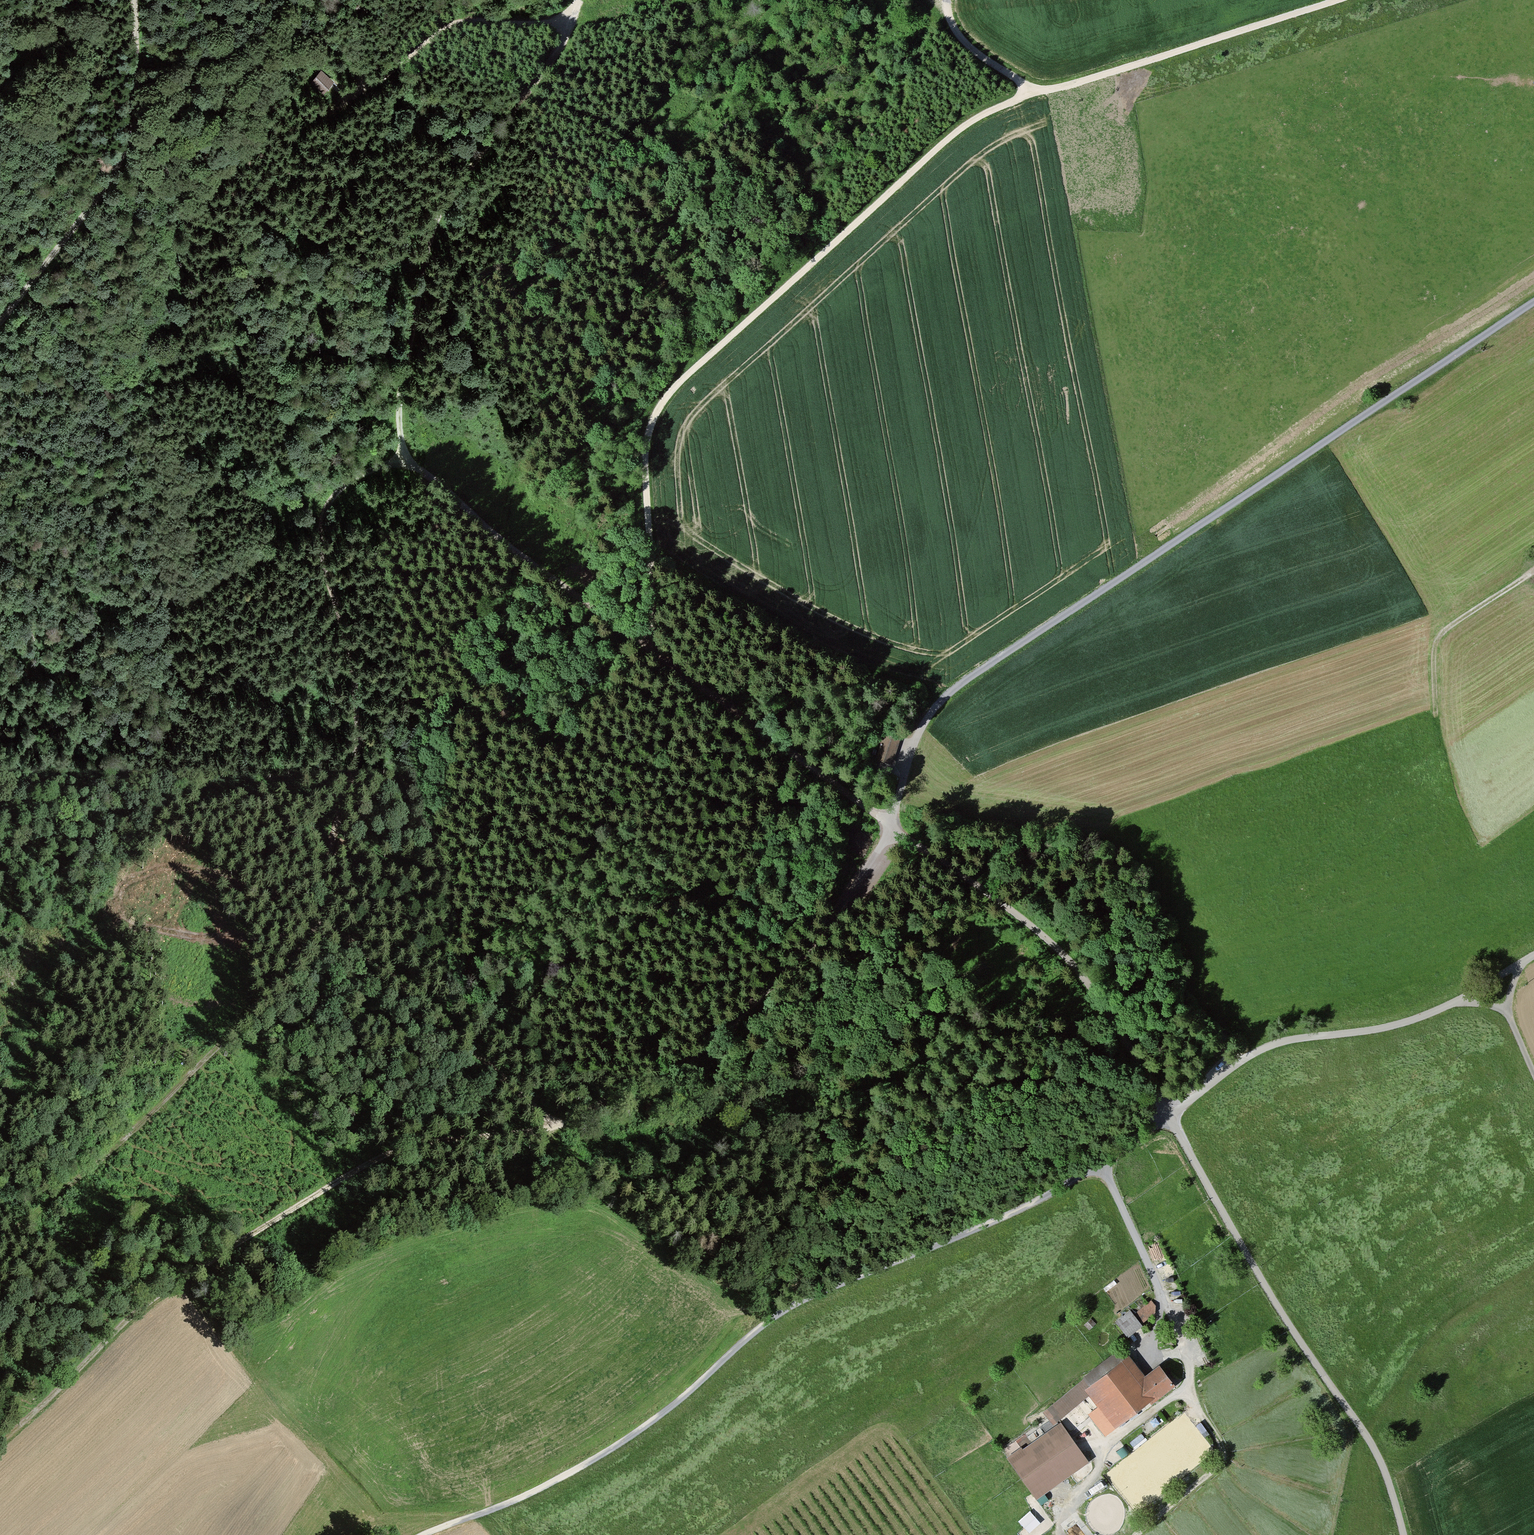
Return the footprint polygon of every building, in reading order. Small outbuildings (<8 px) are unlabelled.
[(330,81),(321,73),(313,82),(322,90),(330,81)] [(889,734),(884,732),(882,736),(885,737),(878,758),(890,762),(897,741),(888,738),(889,734)] [(1129,1312),(1117,1322),(1127,1334),(1139,1324),(1138,1323),(1150,1314),(1147,1311),(1150,1309),(1146,1305),(1133,1316),(1129,1312)] [(1091,1317),(1084,1324),(1090,1329),(1097,1323),(1091,1317)] [(1088,1380),(1093,1387),(1094,1387),(1102,1398),(1110,1408),(1104,1413),(1113,1425),(1149,1397),(1152,1400),(1171,1385),(1159,1368),(1139,1383),(1116,1353),(1093,1371),(1095,1374),(1088,1380)] [(1091,1384),(1086,1378),(1053,1406),(1058,1412),(1091,1384)] [(1058,1412),(1053,1406),(1049,1409),(1059,1420),(1095,1390),(1091,1384),(1058,1412)] [(1110,1408),(1102,1398),(1090,1408),(1107,1429),(1113,1425),(1104,1413),(1110,1408)] [(1014,1467),(1065,1431),(1059,1423),(1008,1459),(1014,1467)] [(1065,1431),(1014,1467),(1035,1497),(1086,1461),(1065,1431)] [(1030,1531),(1042,1521),(1032,1509),(1019,1519),(1030,1531)]
